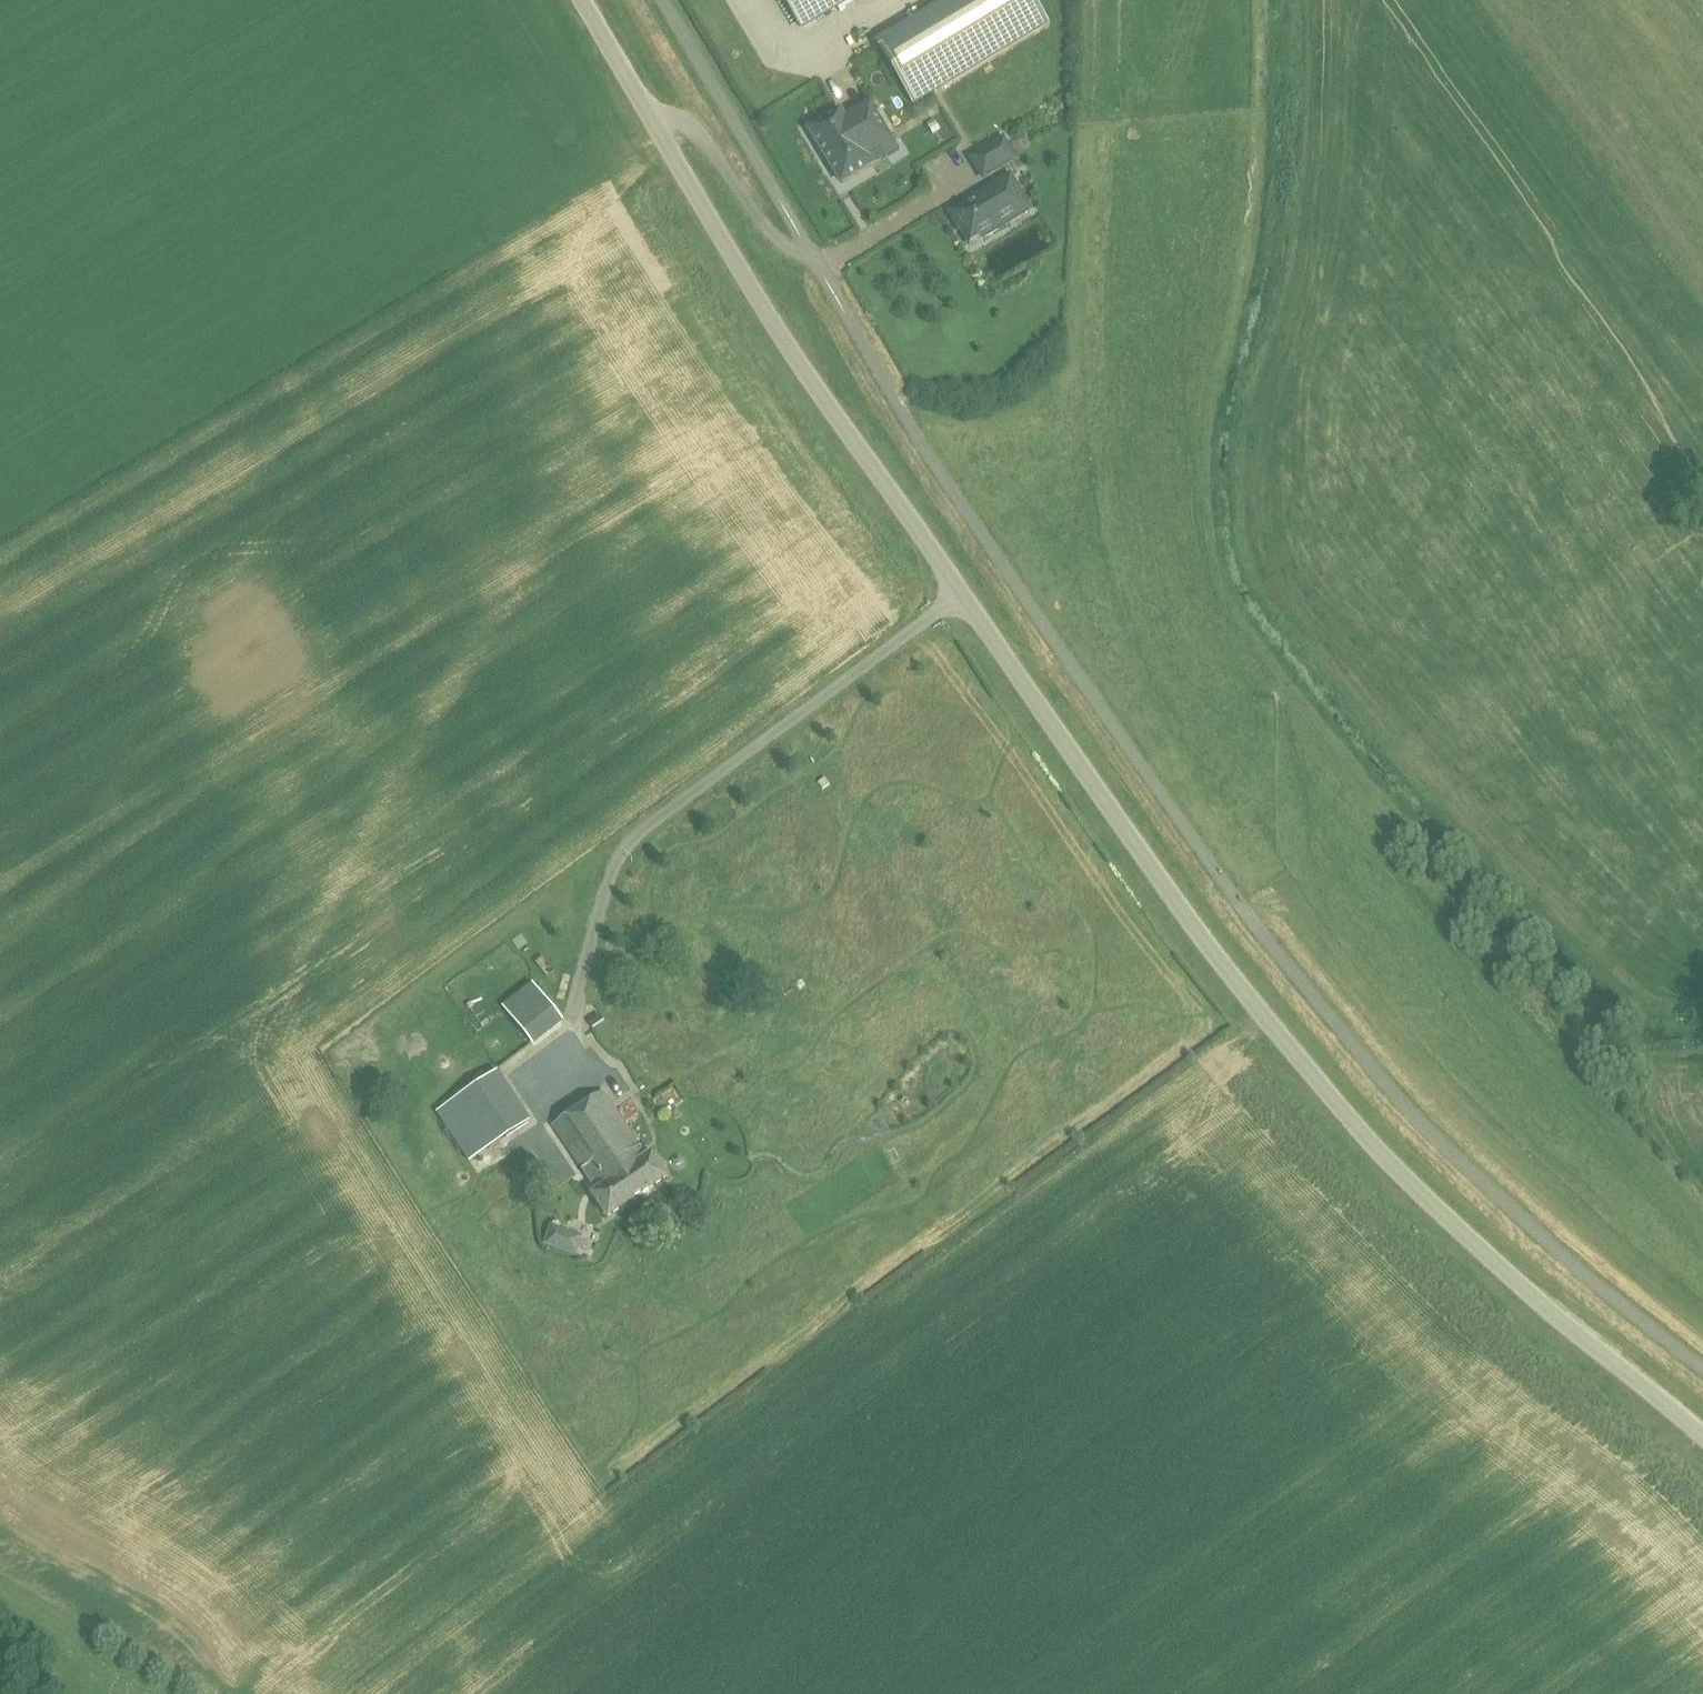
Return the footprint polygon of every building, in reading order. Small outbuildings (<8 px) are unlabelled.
[(801,27),(845,0),(785,0),(801,27)] [(914,104),(1048,23),(1034,0),(957,0),(879,47),(914,104)] [(897,150),(872,109),(871,109),(872,110),(848,125),(840,112),(825,121),(830,130),(816,139),(842,183),(872,165),(867,156),(882,147),(887,156),(897,150)] [(972,157),(985,178),(1014,160),(1001,139),(972,157)] [(1023,201),(1008,177),(953,210),(962,225),(969,221),(981,240),(1011,221),(1005,211),(1023,201)] [(508,1003),(538,1041),(568,1017),(539,980),(508,1003)] [(588,1022),(592,1029),(604,1021),(600,1014),(588,1022)] [(617,1054),(616,1043),(598,1043),(599,1054),(617,1054)] [(553,1082),(539,1057),(518,1069),(532,1094),(553,1082)] [(499,1072),(475,1088),(437,1113),(469,1162),(532,1121),(499,1072)] [(594,1195),(608,1217),(668,1178),(653,1155),(647,1159),(604,1093),(521,1148),(551,1193),(584,1171),(598,1193),(594,1195)]
